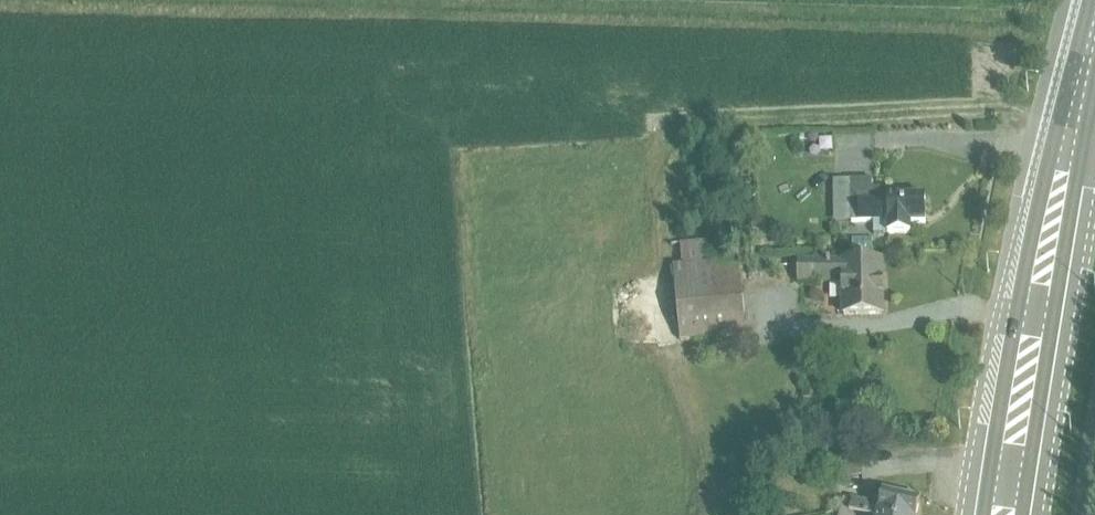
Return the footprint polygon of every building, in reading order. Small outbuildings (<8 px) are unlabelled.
[(873,179),(834,180),(834,223),(875,223),(874,235),(911,234),(911,224),(926,224),(926,198),(888,199),(888,189),(873,189),(873,179)] [(682,266),(709,264),(707,242),(680,245),(682,266)] [(709,264),(682,266),(674,266),(681,341),(747,335),(740,260),(709,264)] [(883,262),(799,263),(799,284),(842,285),(842,315),(883,315),(883,262)] [(861,514),(918,514),(921,502),(883,493),(881,505),(853,499),(852,500),(845,498),(842,511),(861,514)]
